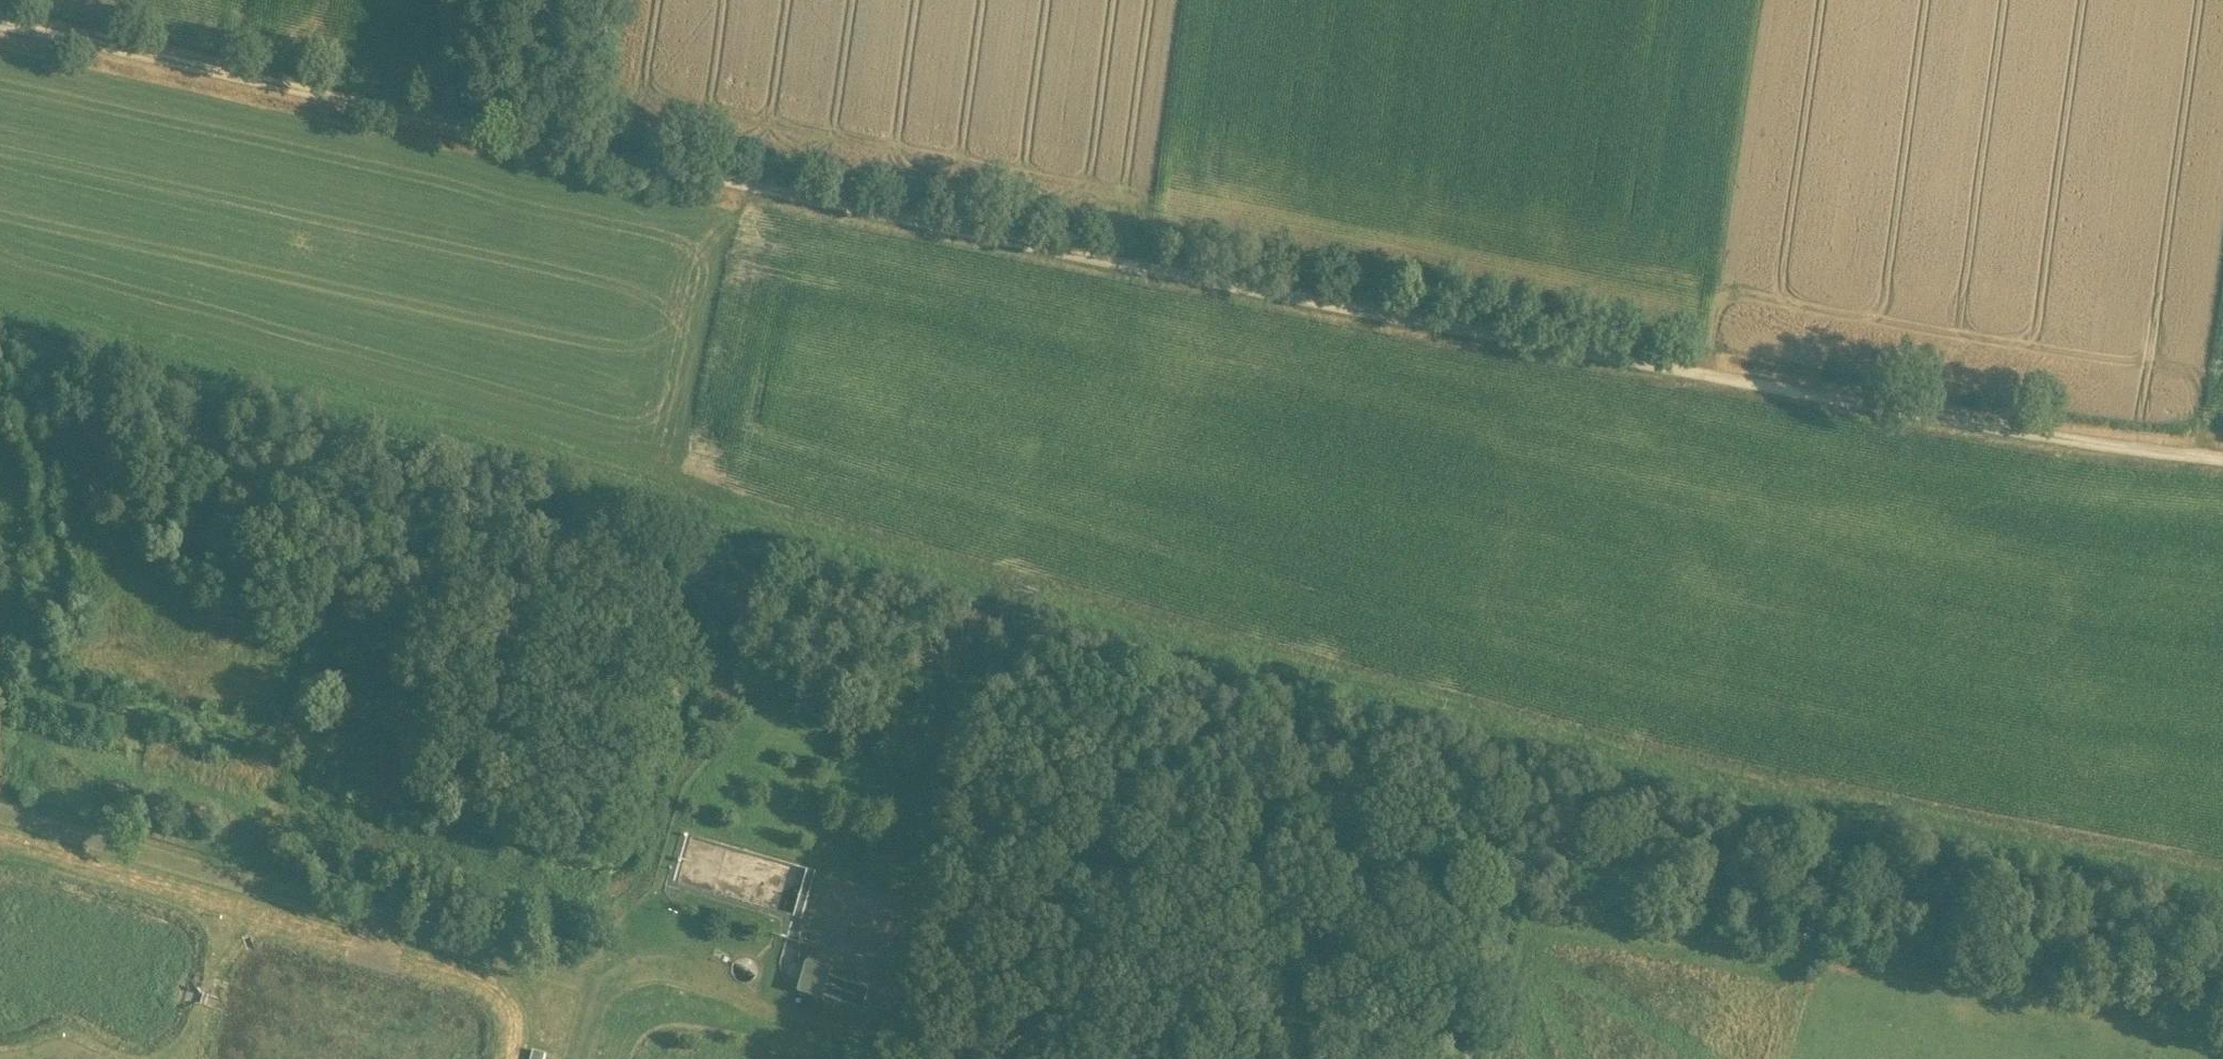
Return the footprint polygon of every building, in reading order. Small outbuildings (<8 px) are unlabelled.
[(750,926),(799,935),(806,895),(744,883),(741,896),(755,899),(750,926)] [(924,901),(915,899),(912,909),(921,912),(924,901)] [(832,971),(807,964),(799,994),(823,1002),(832,971)] [(828,997),(864,1004),(868,983),(833,976),(828,997)] [(548,1052),(534,1049),(532,1058),(546,1058),(548,1052)]
